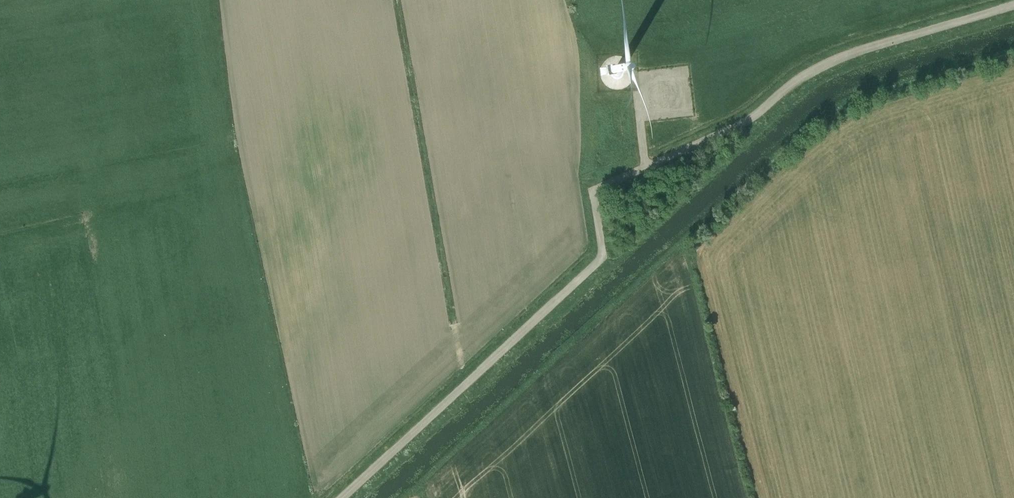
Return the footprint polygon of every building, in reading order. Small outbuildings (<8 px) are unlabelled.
[(621,73),(621,72),(620,71),(620,70),(619,70),(619,69),(618,69),(617,69),(616,68),(616,69),(615,69),(614,69),(613,70),(613,71),(612,71),(612,72),(612,73),(612,74),(612,75),(613,75),(613,76),(614,76),(614,77),(615,77),(616,77),(617,77),(618,77),(619,77),(619,76),(620,76),(620,75),(621,74),(621,73)]
